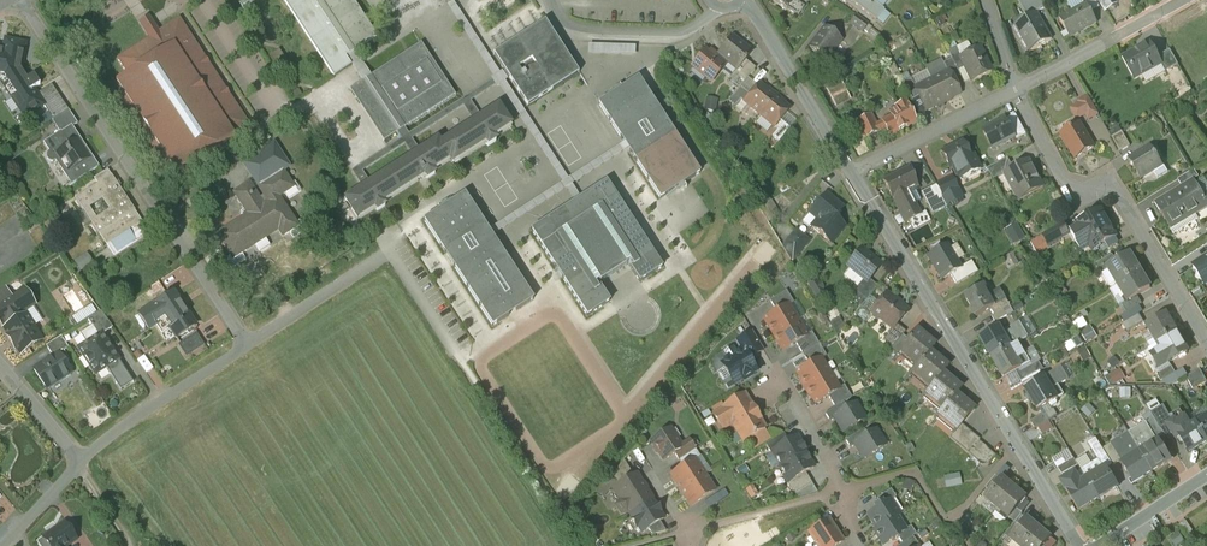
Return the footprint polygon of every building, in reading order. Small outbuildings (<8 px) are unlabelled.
[(334,77),(352,65),(356,63),(360,61),(354,52),(377,38),(352,0),(283,0),(334,77)] [(786,10),(787,10),(793,1),(793,0),(771,0),(786,10)] [(1018,2),(1027,17),(1037,12),(1037,13),(1045,8),(1040,0),(1021,0),(1018,2)] [(1106,14),(1117,7),(1112,0),(1098,0),(1106,14)] [(804,8),(793,1),(787,10),(798,17),(804,8)] [(451,2),(445,6),(493,79),(409,134),(405,128),(397,133),(401,139),(351,172),(363,189),(365,187),(370,184),(362,172),(404,145),(412,157),(416,154),(420,152),(412,140),(463,107),(473,123),(477,120),(482,118),(471,102),(496,85),(560,183),(488,230),(489,233),(492,237),(564,190),(574,204),(577,202),(580,200),(570,186),(627,149),(624,145),(623,143),(566,180),(502,81),(508,77),(506,75),(504,72),(498,76),(451,2)] [(1086,4),(1059,19),(1070,38),(1097,23),(1086,4)] [(1027,17),(1015,24),(1030,51),(1052,39),(1037,13),(1037,12),(1027,17)] [(867,26),(855,17),(850,24),(862,33),(867,26)] [(159,32),(156,27),(150,31),(146,34),(149,39),(117,60),(127,76),(116,84),(123,94),(112,101),(159,172),(170,165),(177,176),(250,127),(179,19),(159,32)] [(545,22),(493,55),(504,72),(506,75),(508,77),(510,80),(527,107),(578,74),(545,22)] [(825,28),(808,49),(825,62),(841,41),(825,28)] [(741,47),(733,40),(733,39),(732,38),(719,54),(738,70),(745,61),(751,54),(742,47),(741,47)] [(19,68),(24,45),(6,42),(4,53),(0,53),(0,75),(5,76),(24,106),(20,109),(25,117),(43,105),(19,68)] [(363,81),(349,90),(350,91),(352,90),(385,140),(383,141),(383,142),(397,133),(405,128),(455,95),(438,69),(421,43),(370,76),(363,81)] [(1150,43),(1122,58),(1134,79),(1151,70),(1152,71),(1162,65),(1163,65),(1158,57),(1150,43)] [(589,45),(589,55),(637,55),(637,46),(589,45)] [(955,48),(948,52),(951,59),(958,71),(964,68),(960,58),(955,48)] [(960,58),(964,68),(971,82),(991,72),(979,48),(960,58)] [(1169,50),(1158,57),(1163,65),(1162,65),(1166,72),(1178,65),(1169,50)] [(278,67),(286,63),(281,51),(272,55),(278,67)] [(708,54),(706,52),(703,54),(692,68),(711,83),(724,67),(715,60),(718,57),(711,51),(708,54)] [(951,59),(943,64),(947,72),(948,72),(953,80),(960,76),(958,71),(951,59)] [(370,76),(360,61),(356,63),(352,65),(363,81),(370,76)] [(755,69),(745,61),(738,70),(741,73),(738,76),(744,82),(755,69)] [(908,69),(898,74),(903,83),(910,80),(915,89),(931,80),(925,68),(926,72),(913,78),(908,69)] [(931,80),(943,105),(951,101),(950,99),(960,94),(953,80),(948,72),(947,72),(931,80)] [(661,115),(638,79),(622,90),(623,91),(616,96),(614,94),(598,105),(623,143),(624,145),(627,149),(660,200),(676,190),(676,189),(675,187),(682,183),(683,185),(684,184),(700,174),(669,127),(668,127),(660,115),(661,115)] [(910,80),(903,83),(912,101),(912,100),(918,97),(914,89),(915,89),(910,80)] [(915,89),(914,89),(918,97),(920,101),(925,111),(934,107),(936,108),(943,105),(931,80),(915,89)] [(770,94),(759,84),(749,96),(744,103),(759,115),(776,95),(773,93),(771,93),(770,94)] [(614,94),(616,96),(623,91),(622,90),(620,86),(612,91),(614,94)] [(840,87),(830,92),(836,104),(846,99),(840,87)] [(740,88),(728,102),(735,107),(740,100),(744,103),(749,96),(740,88)] [(69,112),(56,93),(45,100),(49,106),(45,108),(54,121),(69,112)] [(776,95),(759,115),(774,128),(780,121),(789,110),(778,100),(778,97),(776,95)] [(717,111),(718,99),(707,97),(705,109),(717,111)] [(1088,97),(1079,102),(1088,119),(1098,114),(1088,97)] [(920,101),(914,104),(912,100),(912,101),(920,116),(926,113),(925,111),(920,101)] [(905,103),(896,108),(897,110),(890,114),(892,118),(882,123),(885,128),(889,136),(915,123),(905,103)] [(363,189),(345,200),(357,219),(375,208),(377,212),(384,208),(385,207),(382,203),(420,178),(424,175),(427,180),(435,175),(432,170),(449,159),(452,163),(485,142),(488,146),(496,141),(493,137),(510,125),(498,107),(482,118),(477,120),(473,123),(440,145),(437,141),(420,152),(416,154),(412,157),(370,184),(365,187),(363,189)] [(54,121),(53,122),(60,133),(61,135),(70,129),(77,125),(69,112),(54,121)] [(1015,115),(1006,120),(1015,138),(1025,132),(1015,115)] [(871,116),(856,124),(860,133),(856,135),(859,141),(878,131),(885,128),(882,123),(876,126),(871,116)] [(1005,120),(983,132),(993,150),(1015,138),(1006,120),(1005,120)] [(790,129),(780,121),(774,128),(777,131),(772,138),(778,143),(790,129)] [(1079,125),(1060,136),(1075,159),(1084,153),(1085,154),(1094,149),(1079,125)] [(70,129),(61,135),(60,133),(46,142),(52,151),(48,153),(47,155),(47,158),(47,160),(49,162),(51,163),(53,163),(55,163),(57,163),(58,163),(60,164),(61,165),(74,184),(98,168),(92,158),(90,159),(81,145),(77,148),(74,144),(79,141),(70,129)] [(1122,132),(1111,138),(1120,153),(1130,146),(1122,132)] [(242,163),(259,188),(268,182),(267,182),(283,171),(284,173),(293,167),(275,141),(242,163)] [(962,143),(942,152),(950,168),(952,167),(970,159),(970,158),(962,143)] [(1151,147),(1129,160),(1135,170),(1140,178),(1140,179),(1142,178),(1141,178),(1153,171),(1153,172),(1162,166),(1151,147)] [(970,159),(952,167),(958,180),(979,169),(973,156),(970,158),(970,159)] [(1008,158),(987,169),(994,180),(1004,175),(1004,174),(1013,169),(1008,158)] [(1013,169),(1004,174),(1004,175),(1018,201),(1043,188),(1028,161),(1013,169)] [(907,169),(883,181),(892,200),(893,199),(904,194),(916,188),(907,169)] [(107,171),(94,180),(98,186),(111,177),(107,171)] [(222,244),(230,257),(227,259),(233,268),(245,260),(242,255),(249,250),(248,249),(254,245),(260,253),(270,246),(264,238),(271,234),(270,233),(277,228),(282,237),(290,233),(293,238),(305,231),(299,222),(296,224),(279,198),(285,194),(289,199),(301,191),(295,183),(292,185),(284,173),(283,171),(267,182),(268,182),(259,188),(264,197),(259,200),(249,184),(233,194),(244,211),(240,213),(244,219),(235,225),(235,224),(219,234),(224,242),(222,244)] [(1194,171),(1178,180),(1182,187),(1193,180),(1194,181),(1198,178),(1194,171)] [(98,186),(75,200),(114,259),(137,244),(129,232),(125,225),(137,216),(111,177),(98,186)] [(951,178),(936,186),(943,197),(957,190),(951,178)] [(1154,203),(1168,226),(1192,211),(1195,216),(1206,209),(1206,203),(1203,197),(1194,181),(1193,180),(1182,187),(1154,203)] [(574,204),(531,232),(587,317),(609,303),(598,285),(628,265),(639,283),(662,268),(606,183),(580,200),(577,202),(574,204)] [(675,187),(676,189),(676,190),(678,193),(686,188),(684,184),(683,185),(682,183),(675,187)] [(936,186),(921,193),(921,194),(927,204),(929,208),(936,204),(935,202),(943,198),(943,197),(936,186)] [(957,190),(943,197),(943,198),(947,205),(961,198),(957,190)] [(914,205),(909,203),(904,194),(893,199),(905,223),(909,221),(920,216),(920,215),(914,205)] [(488,230),(465,195),(448,206),(449,208),(442,213),(441,211),(424,222),(427,226),(445,255),(446,254),(454,266),(453,267),(492,327),(509,316),(506,312),(514,307),(516,311),(533,300),(492,237),(489,233),(488,230)] [(817,220),(837,219),(837,216),(843,209),(826,195),(810,214),(817,220)] [(779,216),(770,201),(759,208),(768,223),(779,216)] [(346,205),(340,209),(344,215),(350,211),(346,205)] [(1076,240),(1108,224),(1100,210),(1078,223),(1079,226),(1071,231),(1076,240)] [(920,216),(909,221),(914,231),(930,222),(925,212),(920,215),(920,216)] [(810,214),(803,223),(808,227),(809,226),(811,228),(817,220),(810,214)] [(137,216),(125,225),(129,232),(142,224),(137,216)] [(837,219),(817,220),(811,228),(830,244),(844,227),(837,221),(837,219)] [(1020,223),(1007,228),(1013,244),(1026,238),(1020,223)] [(1063,223),(1042,235),(1048,246),(1069,234),(1063,223)] [(142,224),(129,232),(137,244),(150,235),(142,224)] [(1108,224),(1076,240),(1078,243),(1089,246),(1090,245),(1093,250),(1116,237),(1108,224)] [(796,231),(782,247),(790,261),(791,263),(809,242),(796,231)] [(946,246),(928,257),(942,280),(950,275),(960,269),(960,268),(946,246)] [(881,265),(862,250),(847,267),(863,280),(866,283),(869,280),(881,265)] [(75,262),(81,272),(94,264),(88,254),(75,262)] [(1112,255),(1097,264),(1102,273),(1108,269),(1107,269),(1117,263),(1112,255)] [(1117,263),(1107,269),(1108,269),(1117,286),(1140,272),(1130,255),(1117,263)] [(1193,266),(1205,285),(1206,284),(1206,257),(1193,266)] [(968,263),(960,268),(960,269),(950,275),(956,285),(975,274),(968,263)] [(1140,272),(1117,286),(1127,302),(1137,296),(1150,288),(1140,272)] [(817,299),(827,293),(818,279),(808,285),(817,299)] [(863,280),(854,291),(866,301),(869,297),(877,287),(869,280),(866,283),(863,280)] [(981,286),(964,297),(976,318),(991,309),(994,307),(993,307),(988,297),(981,286)] [(1,306),(0,306),(0,322),(2,326),(6,324),(8,328),(23,318),(21,314),(33,306),(35,306),(25,290),(1,306)] [(1000,290),(988,297),(993,307),(1006,299),(1000,290)] [(786,291),(770,301),(777,312),(787,306),(788,307),(793,303),(786,291)] [(195,326),(174,293),(139,316),(149,330),(155,326),(154,324),(163,318),(176,339),(195,326)] [(901,304),(895,299),(891,300),(886,295),(878,305),(870,315),(872,317),(877,321),(881,319),(892,329),(896,325),(906,312),(901,308),(901,304)] [(1137,296),(1127,302),(1122,305),(1127,313),(1142,304),(1137,296)] [(866,301),(856,313),(856,317),(864,323),(867,323),(872,317),(870,315),(878,305),(869,297),(866,301)] [(1006,299),(993,307),(994,307),(991,309),(994,316),(1003,310),(1010,306),(1006,299)] [(74,330),(88,321),(97,315),(90,305),(68,321),(74,330)] [(824,311),(836,332),(847,326),(835,305),(824,311)] [(21,314),(23,318),(27,316),(34,327),(43,321),(33,306),(21,314)] [(777,312),(764,320),(774,335),(797,321),(788,307),(787,306),(777,312)] [(994,316),(992,317),(995,323),(1007,316),(1003,310),(994,316)] [(97,315),(88,321),(92,327),(98,337),(102,334),(102,335),(113,329),(101,312),(97,315)] [(1176,333),(1165,314),(1146,325),(1152,335),(1153,334),(1158,343),(1176,333)] [(1139,315),(1123,324),(1127,332),(1143,322),(1139,315)] [(34,327),(27,316),(23,318),(8,328),(5,330),(9,337),(8,338),(15,349),(17,348),(21,355),(43,341),(34,327)] [(797,321),(774,335),(783,351),(795,343),(806,337),(806,336),(797,321)] [(1020,323),(1011,328),(1012,331),(1008,333),(1006,331),(1002,333),(1010,348),(1018,343),(1028,337),(1020,323)] [(896,325),(892,329),(883,340),(892,348),(902,336),(903,336),(905,333),(896,325)] [(1093,326),(1081,331),(1086,342),(1098,337),(1093,326)] [(86,344),(98,337),(92,327),(80,334),(86,344)] [(1002,333),(998,327),(980,338),(992,358),(1010,348),(1002,333)] [(908,340),(895,355),(913,370),(908,377),(909,377),(929,352),(935,346),(916,330),(908,340)] [(752,333),(737,342),(742,350),(743,350),(749,360),(763,351),(752,333)] [(811,333),(806,336),(806,337),(795,343),(802,355),(819,345),(811,333)] [(1158,343),(1157,343),(1162,352),(1153,358),(1153,357),(1153,358),(1159,369),(1187,353),(1176,333),(1158,343)] [(86,344),(79,349),(96,376),(106,369),(119,361),(102,335),(102,334),(98,337),(86,344)] [(196,334),(178,346),(186,358),(204,346),(196,334)] [(902,336),(892,348),(890,351),(895,355),(908,340),(903,336),(902,336)] [(69,349),(61,337),(46,347),(54,358),(58,355),(58,356),(69,349)] [(1030,364),(1018,343),(1010,348),(1022,368),(1030,364)] [(819,345),(802,355),(809,366),(820,359),(820,360),(826,357),(819,345)] [(1010,348),(992,358),(1004,378),(1022,368),(1010,348)] [(742,350),(736,354),(732,349),(724,354),(727,360),(720,364),(733,385),(756,372),(749,360),(743,350),(742,350)] [(948,368),(929,352),(909,377),(927,392),(944,372),(948,368)] [(54,358),(36,369),(48,389),(62,380),(60,378),(68,373),(69,375),(70,374),(58,356),(58,355),(54,358)] [(802,355),(790,362),(797,373),(809,366),(802,355)] [(147,374),(154,369),(145,356),(138,361),(147,374)] [(809,366),(797,373),(806,389),(829,375),(820,360),(820,359),(809,366)] [(133,383),(119,361),(106,369),(116,385),(129,377),(133,384),(133,383)] [(1039,361),(1019,372),(1024,381),(1044,369),(1039,361)] [(1044,378),(1044,377),(1025,389),(1028,394),(1027,395),(1032,402),(1032,401),(1038,411),(1058,400),(1057,399),(1064,395),(1058,386),(1069,380),(1061,367),(1044,378)] [(1171,367),(1156,375),(1161,382),(1175,374),(1171,367)] [(1114,384),(1126,379),(1122,369),(1110,373),(1114,384)] [(1200,370),(1186,377),(1193,390),(1206,382),(1200,370)] [(927,392),(921,399),(939,413),(933,419),(934,420),(955,395),(960,389),(944,372),(927,392)] [(829,375),(806,389),(816,404),(828,397),(839,390),(839,389),(829,375)] [(133,384),(129,377),(116,385),(120,392),(133,384)] [(839,390),(828,397),(835,408),(851,398),(844,386),(839,389),(839,390)] [(955,395),(934,420),(952,434),(952,435),(961,425),(973,410),(955,395)] [(764,429),(744,396),(723,409),(723,410),(714,416),(722,428),(731,422),(743,442),(748,439),(760,431),(763,429),(764,429)] [(835,408),(825,414),(830,422),(835,419),(834,417),(847,409),(844,404),(852,399),(851,398),(835,408)] [(847,409),(834,417),(835,419),(843,433),(865,420),(855,404),(847,409)] [(1160,407),(1150,412),(1158,426),(1168,420),(1160,407)] [(1192,416),(1197,424),(1206,417),(1206,415),(1203,408),(1200,410),(1201,411),(1192,416)] [(1043,414),(1031,422),(1035,429),(1047,422),(1043,414)] [(1196,424),(1206,442),(1206,417),(1197,424),(1196,424)] [(1176,423),(1175,421),(1167,426),(1175,440),(1179,437),(1189,453),(1189,452),(1197,447),(1198,448),(1206,442),(1196,424),(1190,428),(1185,418),(1176,423)] [(1156,439),(1145,423),(1128,433),(1151,472),(1161,467),(1160,466),(1168,461),(1169,462),(1170,461),(1159,443),(1151,447),(1149,444),(1156,439)] [(871,424),(845,441),(850,449),(855,446),(854,444),(867,435),(864,430),(872,425),(871,424)] [(979,440),(961,425),(952,435),(952,434),(949,439),(982,467),(989,466),(997,457),(978,441),(979,440)] [(760,431),(766,442),(770,440),(763,429),(760,431)] [(670,430),(651,442),(664,461),(674,454),(682,449),(681,448),(676,440),(677,437),(674,433),(671,432),(670,430)] [(760,431),(748,439),(754,449),(766,442),(760,431)] [(867,435),(854,444),(855,446),(864,459),(885,446),(875,431),(867,435)] [(1128,433),(1110,444),(1121,461),(1123,464),(1122,465),(1133,484),(1134,483),(1133,482),(1142,477),(1142,478),(1151,472),(1128,433)] [(784,435),(766,446),(770,454),(772,453),(772,452),(788,442),(784,435)] [(788,442),(772,452),(772,453),(781,467),(804,453),(804,454),(806,453),(796,437),(788,442)] [(1096,439),(1087,444),(1097,459),(1105,454),(1102,449),(1096,439)] [(690,443),(681,448),(682,449),(674,454),(679,461),(695,451),(690,443)] [(1110,444),(1102,449),(1105,454),(1112,466),(1121,461),(1110,444)] [(637,446),(610,478),(617,489),(634,477),(624,462),(637,446)] [(695,451),(679,461),(683,468),(694,460),(701,456),(695,451)] [(804,453),(781,467),(779,468),(784,476),(784,479),(787,484),(787,485),(805,474),(813,469),(804,454),(804,453)] [(1112,466),(1105,454),(1097,459),(1098,461),(1104,470),(1106,468),(1107,469),(1112,466)] [(694,460),(705,476),(711,472),(701,456),(694,460)] [(1073,459),(1057,468),(1062,476),(1078,466),(1073,459)] [(683,468),(671,476),(681,491),(705,476),(694,460),(683,468)] [(1098,461),(1081,471),(1087,480),(1104,470),(1098,461)] [(1087,480),(1086,480),(1098,499),(1107,493),(1106,492),(1116,486),(1116,487),(1117,487),(1107,469),(1106,468),(1104,470),(1087,480)] [(805,474),(787,485),(787,484),(786,484),(793,495),(795,494),(812,484),(805,474)] [(1080,484),(1075,474),(1061,482),(1067,492),(1078,511),(1079,510),(1078,509),(1088,504),(1088,505),(1098,499),(1086,480),(1080,484)] [(617,489),(614,490),(621,501),(617,506),(622,513),(628,512),(629,514),(630,514),(650,501),(651,501),(651,500),(636,476),(634,477),(617,489)] [(705,476),(681,491),(691,507),(715,491),(705,476)] [(958,476),(945,478),(947,488),(960,485),(958,476)] [(996,477),(986,489),(991,493),(1001,481),(996,477)] [(991,493),(986,500),(998,509),(1015,488),(1004,478),(1001,481),(991,493)] [(812,484),(795,494),(798,499),(814,495),(817,493),(812,484)] [(752,487),(745,491),(751,500),(758,496),(752,487)] [(1015,488),(998,509),(1009,519),(1017,510),(1027,498),(1015,488)] [(714,497),(718,503),(728,497),(724,490),(714,497)] [(891,490),(876,499),(880,505),(889,499),(890,501),(896,498),(891,490)] [(714,497),(703,504),(707,510),(718,503),(714,497)] [(880,505),(875,509),(876,510),(868,515),(877,529),(877,530),(896,517),(899,515),(890,501),(889,499),(880,505)] [(650,501),(630,514),(634,520),(632,521),(636,528),(638,527),(642,533),(648,530),(660,522),(663,520),(659,513),(660,513),(656,506),(655,507),(651,501),(650,501)] [(1017,510),(1009,519),(1015,523),(1023,514),(1017,510)] [(896,517),(877,530),(877,529),(874,531),(883,545),(891,540),(892,542),(898,538),(906,532),(905,530),(896,517)] [(1011,540),(1018,545),(1025,545),(1040,528),(1028,519),(1020,528),(1011,540)] [(809,534),(817,545),(836,545),(842,542),(828,521),(809,534)] [(1194,534),(1185,521),(1178,526),(1187,539),(1194,534)] [(660,522),(648,530),(652,536),(666,532),(660,522)] [(43,539),(48,545),(70,545),(77,541),(64,523),(43,539)] [(1015,523),(1005,535),(1011,540),(1020,528),(1015,523)] [(910,527),(905,530),(906,532),(898,538),(902,544),(912,537),(916,535),(910,527)] [(1025,545),(1045,545),(1051,538),(1040,528),(1025,545)] [(899,545),(918,545),(912,537),(902,544),(899,545)]
